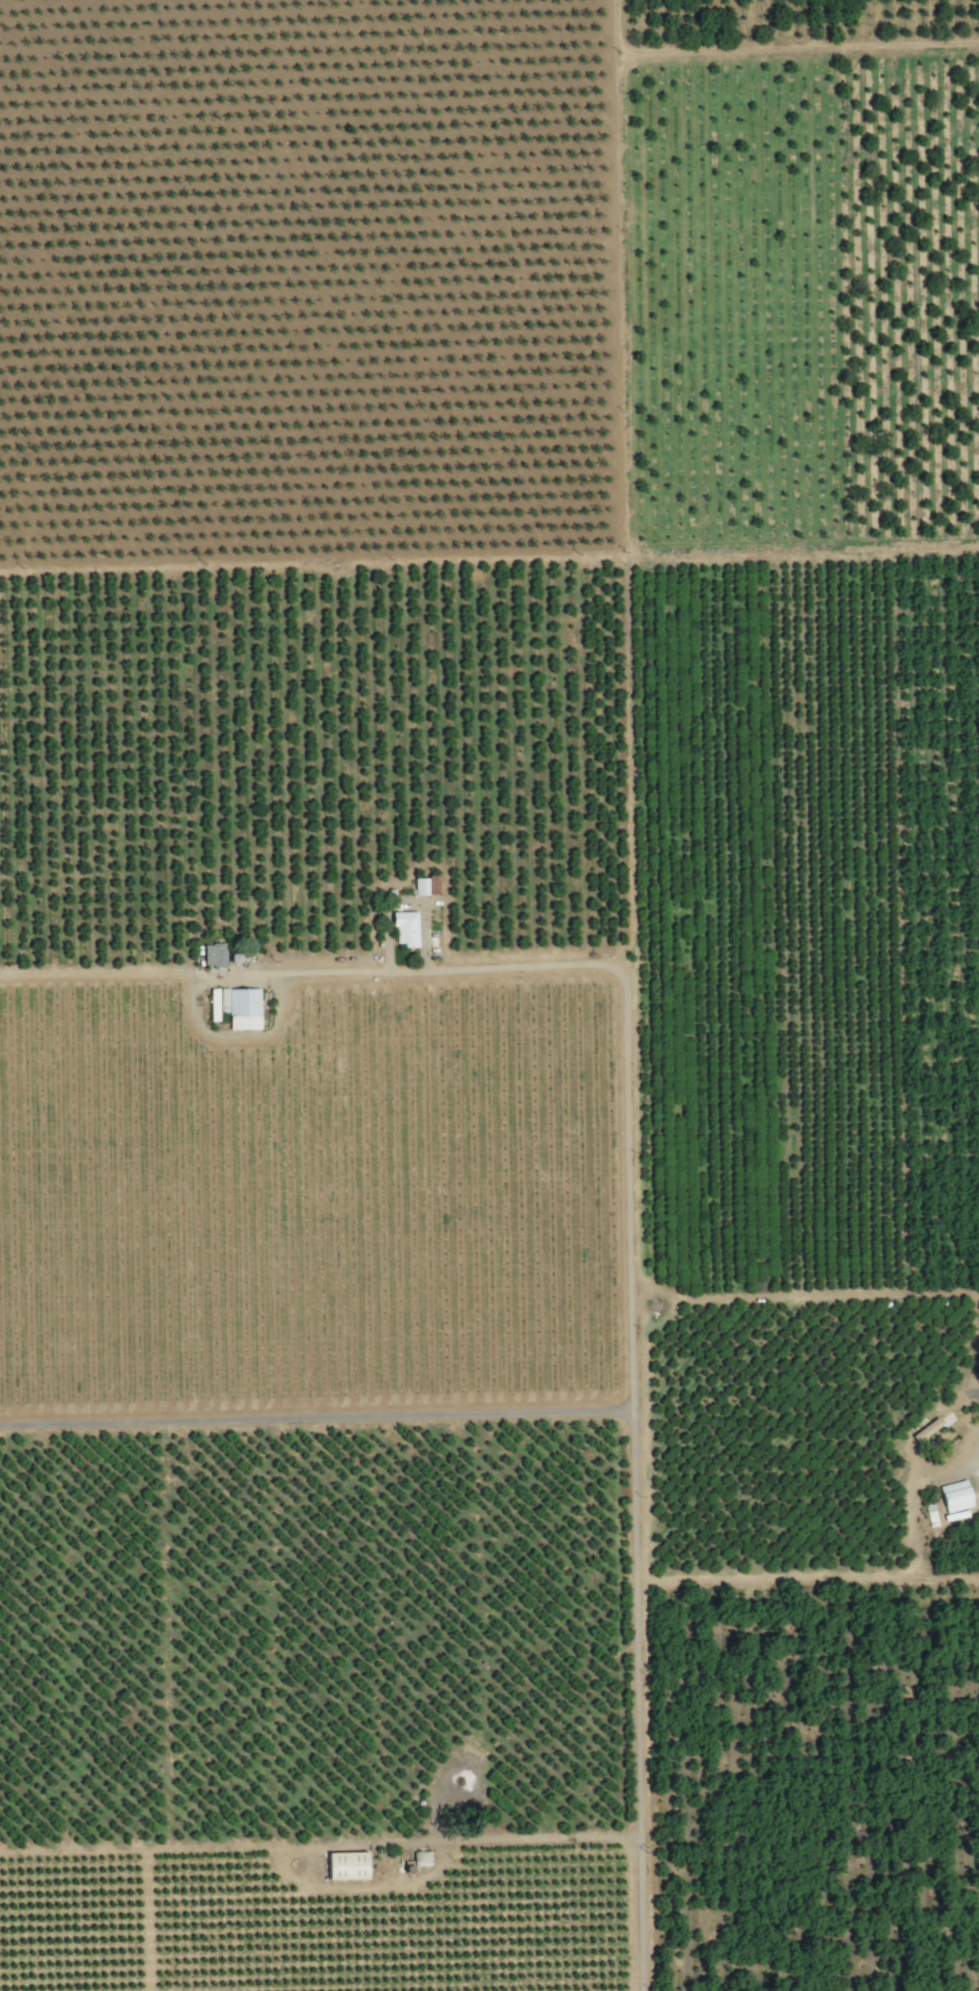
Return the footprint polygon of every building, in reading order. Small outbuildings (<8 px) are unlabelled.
[(413,876),(414,894),(437,894),(437,876),(413,876)] [(393,943),(402,942),(402,947),(417,946),(416,910),(392,911),(393,943)] [(225,944),(203,943),(203,965),(225,966),(225,944)] [(226,988),(208,988),(209,1021),(217,1020),(217,1011),(227,1010),(226,988)] [(258,988),(227,988),(228,1029),(259,1029),(258,988)] [(938,1486),(946,1513),(972,1506),(965,1479),(938,1486)] [(430,1865),(429,1849),(412,1850),(412,1865),(430,1865)] [(365,1850),(326,1851),(326,1879),(366,1878),(365,1850)]
